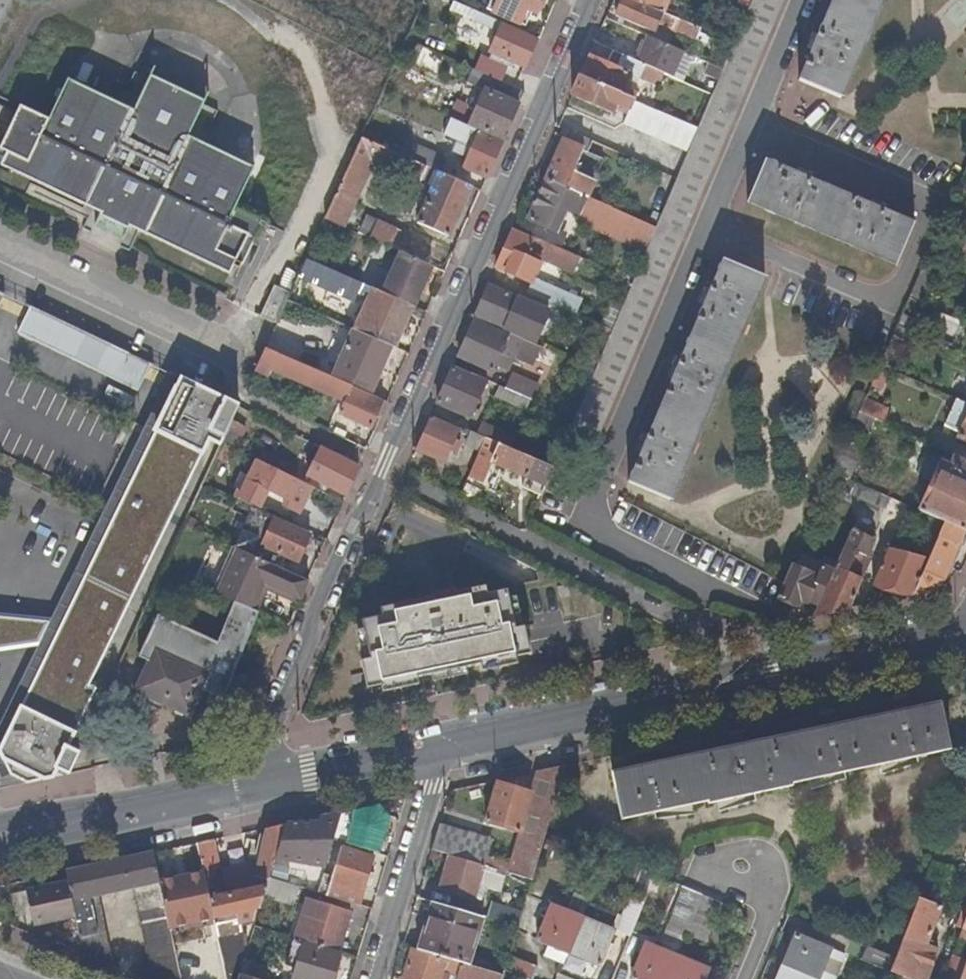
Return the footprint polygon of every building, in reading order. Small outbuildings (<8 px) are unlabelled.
[(497,10),(529,25),(536,9),(541,11),(546,0),(501,0),(497,10)] [(727,66),(698,136),(573,431),(598,441),(597,443),(599,443),(683,242),(785,0),(755,0),(727,66)] [(639,0),(627,0),(620,14),(658,31),(662,20),(677,27),(678,24),(681,25),(680,30),(699,39),(704,28),(665,12),(639,0)] [(665,12),(671,0),(639,0),(665,12)] [(804,79),(844,96),(885,0),(837,0),(804,79)] [(493,16),(476,9),(470,21),(488,29),(490,24),(493,16)] [(545,39),(493,16),(490,24),(503,31),(494,50),(510,57),(509,59),(532,69),(545,39)] [(737,42),(742,30),(733,26),(728,38),(737,42)] [(714,32),(704,28),(699,39),(709,43),(714,32)] [(683,49),(653,36),(642,61),(668,72),(673,74),(683,49)] [(642,61),(617,50),(611,64),(593,56),(584,77),(661,109),(664,102),(628,86),(634,73),(643,77),(649,79),(662,85),(668,72),(642,61)] [(726,68),(714,62),(709,73),(722,79),(726,68)] [(528,92),(477,69),(472,81),(488,89),(474,123),(508,138),(528,92)] [(141,108),(75,78),(57,118),(28,104),(8,147),(15,150),(9,163),(107,210),(103,219),(131,234),(136,225),(235,272),(238,266),(244,269),(269,221),(240,207),(260,166),(195,134),(212,100),(158,73),(141,108)] [(584,77),(575,96),(617,114),(620,107),(626,109),(627,106),(635,110),(629,125),(691,151),(701,127),(697,124),(661,109),(584,77)] [(456,100),(450,116),(465,121),(471,105),(456,100)] [(506,141),(454,118),(448,132),(464,139),(466,136),(470,138),(463,153),(474,158),(469,168),(490,177),(506,141)] [(597,140),(571,129),(550,180),(591,197),(599,200),(603,193),(588,187),(592,178),(594,179),(596,172),(590,169),(588,174),(579,170),(580,165),(588,148),(593,150),(597,140)] [(366,139),(330,218),(348,227),(376,164),(407,177),(408,175),(424,182),(431,166),(415,159),(366,139)] [(419,149),(415,159),(431,166),(444,172),(449,162),(419,149)] [(916,225),(769,162),(752,204),(898,267),(916,225)] [(590,169),(580,165),(579,170),(588,174),(590,169)] [(476,186),(444,172),(436,190),(431,188),(428,195),(433,197),(422,223),(454,236),(476,186)] [(591,197),(550,180),(533,219),(553,228),(563,205),(584,213),(591,197)] [(617,207),(601,201),(594,218),(609,224),(617,207)] [(406,229),(370,215),(362,233),(393,246),(395,240),(400,242),(406,229)] [(517,228),(500,267),(535,283),(537,283),(537,282),(539,277),(545,263),(542,262),(544,257),(574,270),(581,255),(517,228)] [(340,260),(315,249),(311,259),(335,270),(340,260)] [(406,252),(401,250),(386,281),(392,283),(406,252)] [(386,281),(366,272),(362,281),(418,305),(435,265),(406,252),(392,283),(386,281)] [(311,259),(302,277),(359,301),(365,289),(375,293),(362,324),(305,300),(309,291),(298,286),(295,293),(291,301),(343,323),(358,329),(397,346),(400,347),(418,305),(362,281),(335,270),(311,259)] [(366,272),(340,260),(335,270),(362,281),(366,272)] [(768,278),(728,260),(699,328),(665,408),(634,481),(675,498),(699,442),(768,278)] [(925,302),(937,276),(924,270),(912,297),(925,302)] [(535,283),(532,292),(574,310),(578,311),(584,296),(539,277),(537,282),(537,283),(535,283)] [(295,293),(279,285),(264,316),(281,324),(291,301),(295,293)] [(493,285),(479,315),(540,341),(553,311),(493,285)] [(145,356),(25,299),(24,302),(144,359),(145,356)] [(144,359),(24,302),(13,324),(133,382),(144,359)] [(578,311),(574,310),(569,322),(611,340),(616,327),(578,311)] [(545,346),(543,345),(478,317),(462,354),(497,369),(502,357),(516,364),(519,356),(537,364),(545,346)] [(397,346),(358,329),(338,375),(377,392),(397,346)] [(269,349),(260,370),(273,375),(275,370),(307,384),(306,388),(312,391),(314,387),(349,402),(343,415),(374,429),(379,417),(384,419),(389,407),(354,392),(356,386),(269,349)] [(894,368),(883,363),(875,382),(886,387),(894,368)] [(457,365),(441,403),(474,417),(491,379),(457,365)] [(186,376),(175,370),(142,439),(152,444),(186,376)] [(515,374),(510,387),(533,397),(539,384),(515,374)] [(4,747),(15,771),(32,780),(57,774),(62,763),(77,770),(86,750),(72,742),(100,684),(95,682),(214,436),(227,442),(235,422),(242,403),(186,376),(152,444),(142,439),(124,477),(134,481),(115,520),(105,516),(54,620),(63,625),(57,638),(43,667),(4,747)] [(129,389),(103,377),(100,384),(126,396),(129,389)] [(510,387),(503,384),(499,395),(531,409),(535,398),(533,397),(510,387)] [(961,396),(950,422),(965,429),(963,436),(965,437),(965,399),(961,396)] [(894,408),(868,397),(862,411),(877,417),(888,422),(894,408)] [(877,417),(862,411),(857,422),(872,429),(877,417)] [(463,429),(434,417),(419,451),(448,464),(453,452),(459,455),(464,443),(458,440),(462,431),(468,434),(471,428),(464,425),(463,429)] [(250,429),(235,422),(227,442),(226,444),(240,451),(250,429)] [(483,434),(515,447),(520,436),(488,423),(483,434)] [(474,445),(482,449),(471,476),(486,483),(496,461),(530,475),(526,485),(546,493),(558,466),(515,447),(483,434),(473,429),(469,440),(475,442),(474,445)] [(363,467),(322,446),(317,456),(321,458),(315,470),(309,467),(307,471),(306,473),(312,477),(350,496),(363,467)] [(289,462),(271,453),(265,463),(284,472),(289,462)] [(959,453),(954,463),(946,459),(938,477),(924,510),(948,520),(965,528),(965,456),(959,453)] [(925,472),(938,477),(946,459),(933,454),(925,472)] [(265,463),(261,461),(243,499),(259,507),(268,489),(290,500),(287,506),(302,514),(315,488),(308,484),(297,479),(284,472),(265,463)] [(840,473),(851,478),(855,468),(840,461),(836,471),(840,473)] [(284,472),(297,479),(302,468),(289,462),(284,472)] [(307,471),(302,468),(297,479),(308,484),(312,477),(306,473),(307,471)] [(851,478),(840,473),(835,484),(890,507),(883,521),(900,528),(910,504),(851,478)] [(134,481),(124,477),(105,516),(115,520),(134,481)] [(243,549),(279,565),(284,554),(302,562),(315,534),(255,506),(237,546),(243,549)] [(965,541),(965,528),(948,520),(931,558),(916,593),(928,591),(948,573),(962,543),(965,544),(965,541)] [(822,603),(817,614),(854,607),(866,578),(864,578),(872,558),(869,557),(877,538),(855,528),(837,569),(822,603)] [(279,565),(243,549),(224,592),(248,603),(258,607),(269,583),(305,598),(313,581),(279,565)] [(891,549),(876,583),(915,593),(916,593),(931,558),(891,549)] [(821,574),(795,563),(781,596),(801,605),(804,599),(810,602),(811,598),(822,603),(837,569),(825,565),(821,574)] [(478,586),(372,608),(374,618),(354,622),(362,659),(352,661),(353,663),(358,688),(372,686),(374,693),(390,690),(388,682),(408,678),(471,665),(491,660),(493,667),(508,664),(507,657),(521,654),(515,626),(507,628),(499,589),(479,593),(478,586)] [(155,660),(142,690),(196,715),(209,688),(216,671),(236,680),(239,674),(264,610),(258,607),(248,603),(232,638),(226,636),(222,646),(162,619),(145,656),(155,660)] [(43,667),(57,638),(0,627),(0,673),(43,667)] [(493,667),(491,660),(471,665),(473,671),(493,667)] [(216,671),(209,688),(229,697),(236,680),(216,671)] [(260,683),(239,674),(236,680),(229,697),(250,706),(260,683)] [(388,682),(390,690),(410,686),(408,678),(388,682)] [(641,765),(611,771),(621,820),(707,801),(707,804),(789,787),(789,783),(947,749),(937,701),(907,707),(904,698),(890,701),(892,710),(834,723),(832,714),(818,717),(820,726),(745,742),(743,732),(728,735),(730,745),(655,762),(653,752),(639,755),(641,765)] [(531,880),(565,766),(535,773),(529,793),(495,784),(484,823),(518,833),(506,873),(531,880)] [(331,843),(337,845),(338,838),(348,840),(347,847),(377,856),(387,820),(378,809),(339,817),(331,843)] [(339,817),(319,821),(318,826),(284,829),(274,862),(323,870),(331,843),(339,817)] [(490,839),(438,824),(430,850),(449,856),(482,866),(490,839)] [(214,879),(207,845),(196,847),(202,876),(212,923),(219,956),(237,952),(233,932),(239,931),(239,926),(249,924),(252,913),(258,912),(263,898),(268,881),(274,862),(284,829),(265,833),(253,881),(249,880),(251,893),(244,894),(240,875),(214,879)] [(331,879),(322,876),(316,895),(358,908),(372,860),(340,851),(331,879)] [(482,866),(449,856),(439,889),(472,899),(476,886),(499,893),(505,872),(501,871),(488,868),(482,866)] [(113,971),(96,898),(133,890),(148,962),(137,978),(178,978),(168,932),(158,885),(152,857),(65,876),(74,920),(82,959),(113,971)] [(502,865),(490,861),(488,868),(501,871),(502,865)] [(653,876),(638,870),(628,897),(642,903),(653,876)] [(60,886),(25,893),(32,929),(74,920),(65,876),(58,877),(60,886)] [(202,876),(158,885),(168,932),(212,923),(202,876)] [(923,879),(893,958),(888,972),(907,978),(925,978),(935,950),(936,948),(924,943),(938,906),(931,903),(938,884),(923,879)] [(268,881),(263,898),(293,907),(298,890),(268,881)] [(689,924),(700,896),(681,888),(670,916),(689,924)] [(587,904),(588,902),(571,895),(564,911),(581,918),(587,904)] [(689,924),(684,935),(705,944),(716,918),(742,927),(744,922),(741,913),(700,896),(689,924)] [(349,915),(307,903),(295,941),(303,943),(338,953),(349,915)] [(490,903),(485,920),(516,929),(521,913),(490,903)] [(478,917),(435,904),(421,952),(464,965),(478,917)] [(605,912),(587,904),(581,918),(566,954),(597,967),(612,930),(599,925),(605,912)] [(566,954),(581,918),(564,911),(549,905),(534,941),(545,945),(541,956),(562,965),(566,954)] [(780,966),(811,978),(832,978),(841,955),(793,935),(780,966)] [(293,940),(284,969),(294,973),(293,978),(331,978),(338,956),(302,946),(303,943),(295,941),(293,940)] [(643,944),(629,978),(666,978),(675,957),(643,944)] [(893,958),(865,947),(860,961),(888,972),(893,958)] [(411,949),(402,978),(439,978),(441,971),(445,972),(467,978),(501,978),(502,976),(464,965),(421,952),(411,949)] [(935,950),(925,978),(959,978),(965,961),(935,950)] [(508,956),(503,972),(520,978),(532,978),(537,969),(508,956)] [(675,957),(666,978),(702,978),(706,969),(675,957)] [(243,962),(238,977),(245,978),(264,978),(267,969),(243,962)] [(780,966),(774,978),(811,978),(780,966)]
